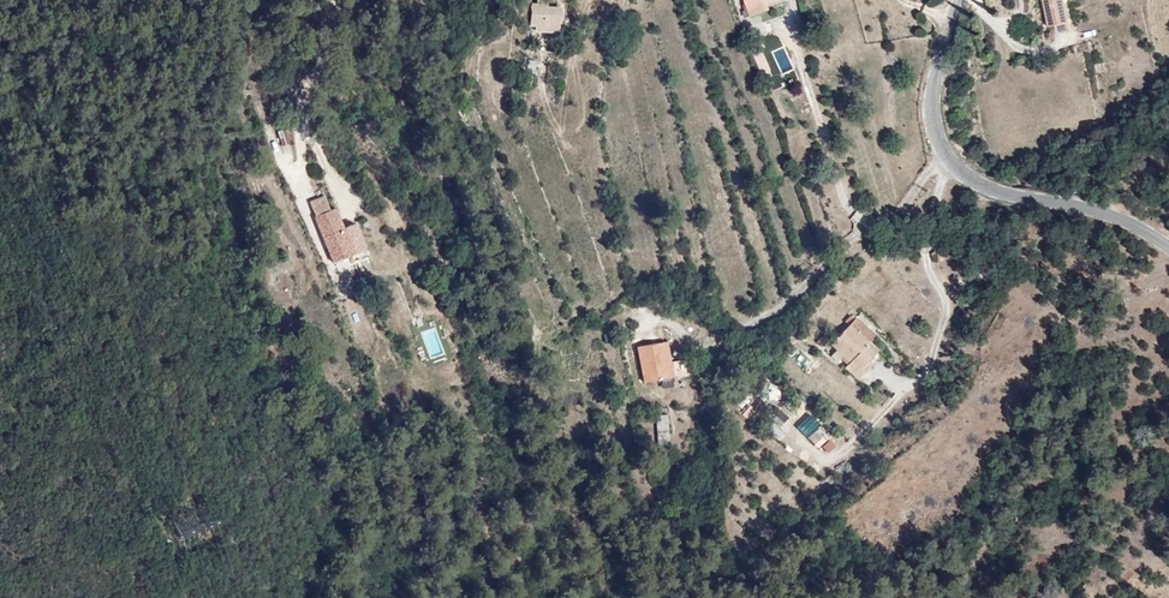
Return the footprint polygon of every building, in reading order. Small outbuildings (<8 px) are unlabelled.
[(534,30),(558,33),(559,21),(561,21),(561,11),(548,10),(549,0),(548,0),(539,0),(538,4),(532,4),(529,24),(534,25),(534,30)] [(750,12),(770,5),(785,0),(746,0),(750,12)] [(1048,27),(1067,22),(1062,0),(1042,0),(1048,27)] [(772,11),(770,5),(750,12),(753,18),(772,11)] [(783,46),(771,51),(780,72),(792,67),(783,46)] [(287,146),(281,131),(274,134),(280,148),(287,146)] [(315,217),(329,212),(323,198),(309,204),(315,217)] [(334,209),(329,212),(315,217),(314,218),(335,263),(366,249),(354,224),(344,228),(334,209)] [(862,225),(867,215),(857,209),(851,219),(862,225)] [(845,327),(848,330),(868,347),(874,340),(851,320),(845,327)] [(868,347),(848,330),(839,340),(831,348),(837,354),(831,360),(837,366),(844,360),(851,366),(860,375),(868,366),(878,355),(868,347)] [(424,336),(430,355),(441,352),(435,333),(424,336)] [(667,342),(659,343),(663,364),(671,363),(667,342)] [(663,364),(659,343),(637,348),(644,383),(673,378),(671,363),(663,364)] [(671,363),(673,378),(689,375),(687,361),(671,363)] [(860,375),(851,366),(846,372),(859,384),(873,370),(868,366),(860,375)] [(828,416),(824,420),(836,432),(841,428),(828,416)] [(670,443),(669,429),(657,429),(658,443),(670,443)] [(818,431),(809,437),(817,448),(826,441),(818,431)]
